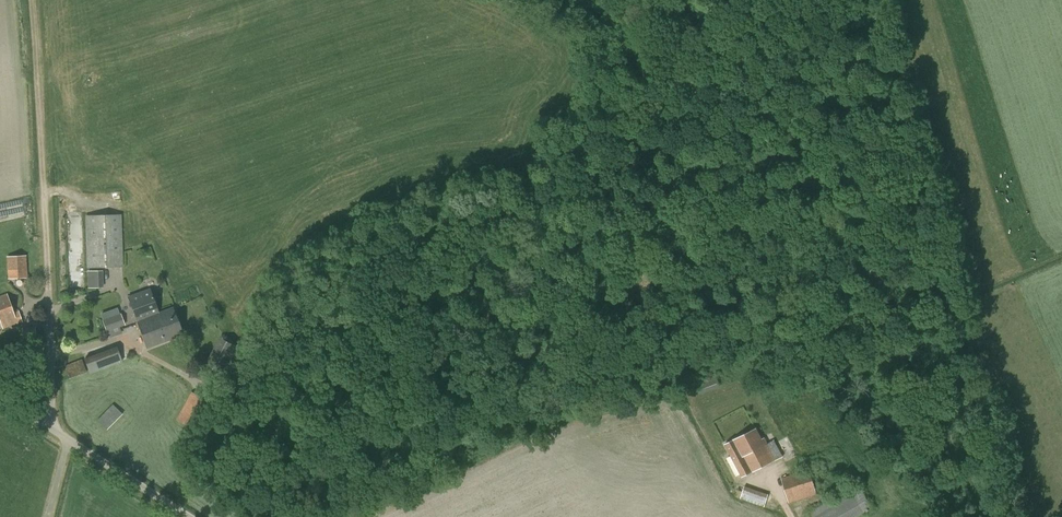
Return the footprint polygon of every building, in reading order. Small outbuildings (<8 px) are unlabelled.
[(80,111),(80,100),(65,100),(65,111),(80,111)] [(123,267),(122,214),(85,215),(87,268),(123,267)] [(8,257),(9,279),(26,278),(25,256),(8,257)] [(87,271),(88,288),(103,288),(103,270),(87,271)] [(128,297),(137,321),(158,313),(150,290),(128,297)] [(4,322),(5,326),(16,322),(7,295),(0,297),(0,323),(4,322)] [(158,313),(137,321),(147,348),(183,335),(173,308),(158,313)] [(121,313),(102,320),(106,332),(125,325),(121,313)] [(25,339),(34,340),(34,329),(26,329),(25,339)] [(204,367),(228,379),(243,348),(220,337),(204,367)] [(122,362),(117,346),(83,357),(89,374),(122,362)] [(71,364),(64,366),(69,379),(87,372),(81,356),(70,361),(71,364)] [(696,385),(699,394),(720,387),(716,377),(696,385)] [(192,392),(177,420),(198,433),(214,405),(192,392)] [(113,404),(96,420),(107,430),(122,414),(113,404)] [(756,429),(730,442),(725,444),(742,478),(783,456),(774,440),(767,443),(764,438),(761,439),(756,429)] [(781,478),(788,504),(817,495),(810,470),(781,478)] [(744,486),(743,486),(737,483),(735,488),(738,489),(735,497),(764,507),(768,494),(744,486)] [(872,509),(857,483),(807,513),(809,516),(860,516),(872,509)]
